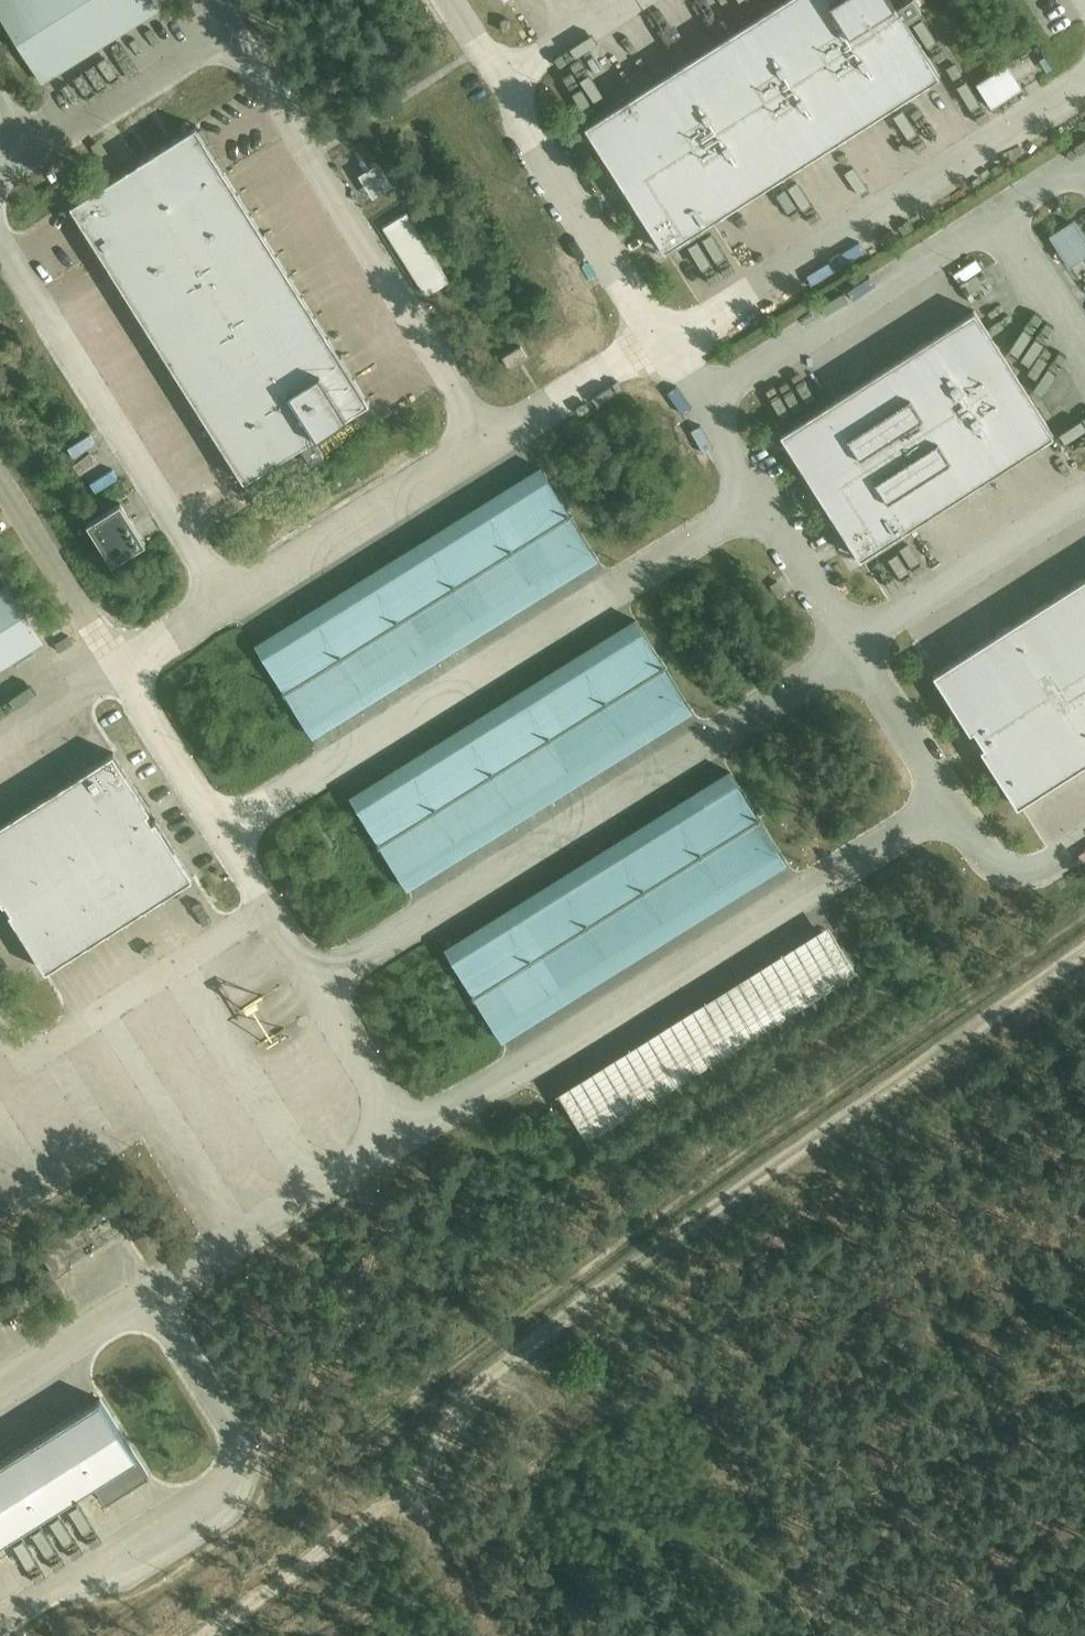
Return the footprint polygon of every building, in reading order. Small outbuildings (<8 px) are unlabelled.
[(42,81),(158,8),(152,0),(0,0),(0,13),(42,81)] [(585,125),(664,250),(940,75),(904,19),(921,8),(916,0),(905,0),(896,6),(892,0),(781,0),(585,125)] [(195,125),(70,204),(244,480),(300,445),(311,461),(323,453),(313,437),(369,401),(195,125)] [(1084,259),(1084,236),(1074,219),(1049,235),(1071,268),(1084,259)] [(1054,434),(974,309),(781,433),(860,558),(1054,434)] [(502,356),(509,368),(527,357),(520,345),(502,356)] [(597,558),(540,466),(256,643),(313,735),(597,558)] [(145,542),(120,502),(87,523),(113,563),(145,542)] [(42,640),(0,573),(0,667),(42,640)] [(1017,805),(1084,762),(1084,576),(933,673),(970,731),(974,728),(984,745),(981,748),(1017,805)] [(692,710),(634,618),(350,795),(408,887),(692,710)] [(113,752),(0,823),(0,898),(3,902),(6,900),(12,910),(9,912),(45,969),(192,877),(155,819),(152,821),(146,812),(150,810),(113,752)] [(787,862),(729,770),(445,947),(502,1039),(787,862)] [(862,979),(828,924),(557,1093),(591,1148),(862,979)] [(93,1483),(105,1502),(148,1475),(100,1397),(0,1460),(0,1542),(93,1483)]
